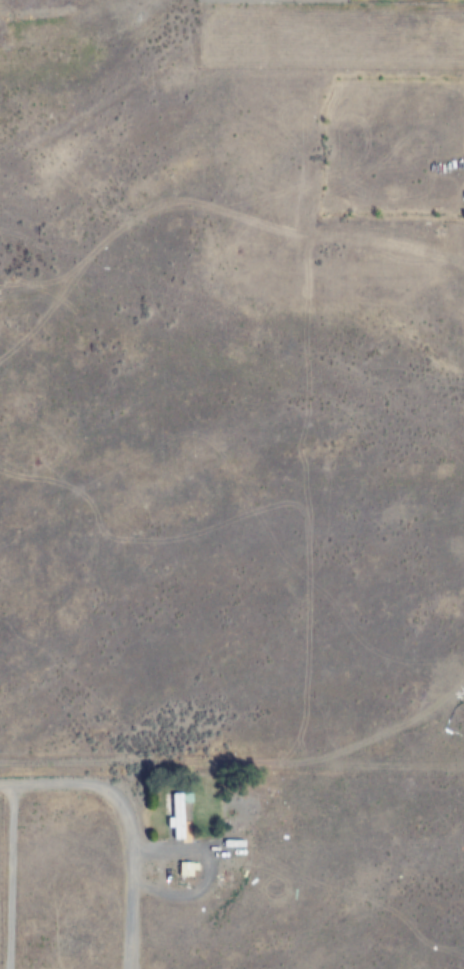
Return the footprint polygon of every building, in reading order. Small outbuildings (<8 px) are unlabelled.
[(170,792),(171,827),(173,827),(173,839),(192,839),(192,792),(170,792)]
